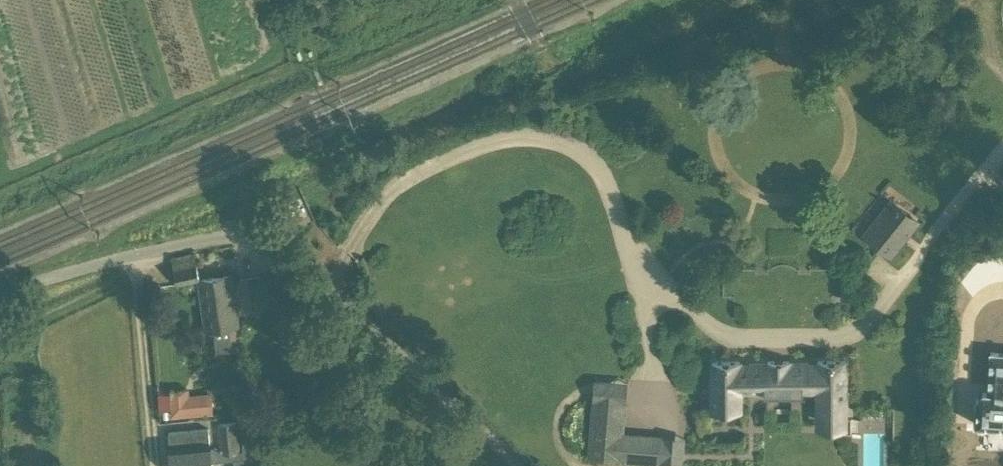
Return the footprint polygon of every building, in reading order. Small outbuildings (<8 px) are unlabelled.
[(867,241),(887,258),(914,228),(894,211),(867,241)] [(197,263),(172,268),(176,284),(199,279),(206,329),(238,324),(231,273),(200,279),(197,263)] [(844,404),(844,390),(844,372),(813,372),(813,364),(749,365),(749,366),(727,352),(720,364),(749,382),(749,389),(792,389),(792,390),(805,390),(805,389),(809,389),(809,388),(819,388),(819,409),(844,409),(844,404)] [(991,353),(989,391),(984,390),(976,399),(975,424),(1002,425),(1002,354),(991,353)] [(187,417),(186,396),(185,391),(168,392),(170,418),(187,417)] [(625,459),(661,462),(663,436),(623,434),(626,402),(592,399),(589,456),(625,459)] [(234,465),(258,465),(253,419),(240,420),(244,456),(233,458),(234,465)] [(216,423),(217,452),(240,450),(238,422),(216,423)] [(172,465),(212,465),(209,428),(169,431),(172,465)]
